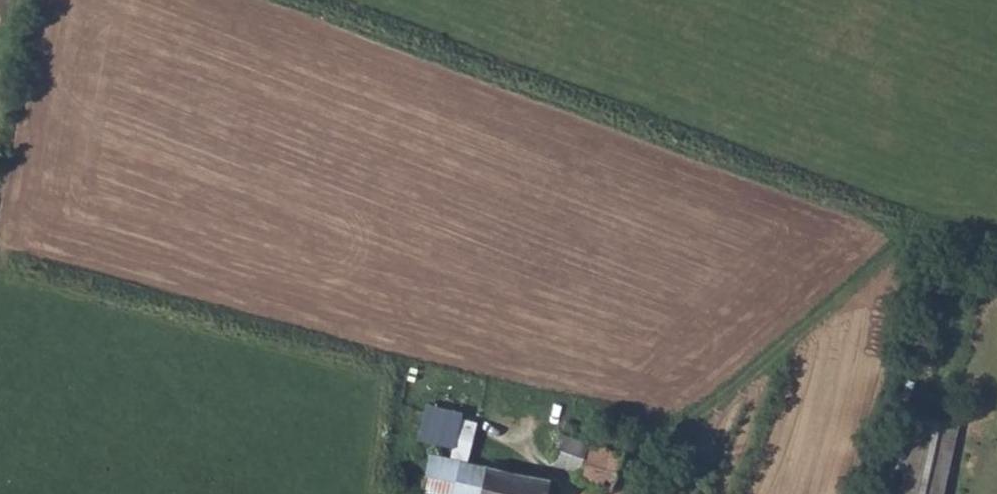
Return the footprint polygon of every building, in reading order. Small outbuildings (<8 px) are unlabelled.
[(901,493),(942,493),(959,424),(918,414),(901,493)] [(590,428),(562,420),(552,458),(575,465),(573,477),(610,487),(626,436),(629,435),(591,423),(590,428)] [(546,488),(549,476),(427,452),(426,458),(410,455),(407,471),(423,474),(420,493),(423,493),(545,493),(546,488)]
